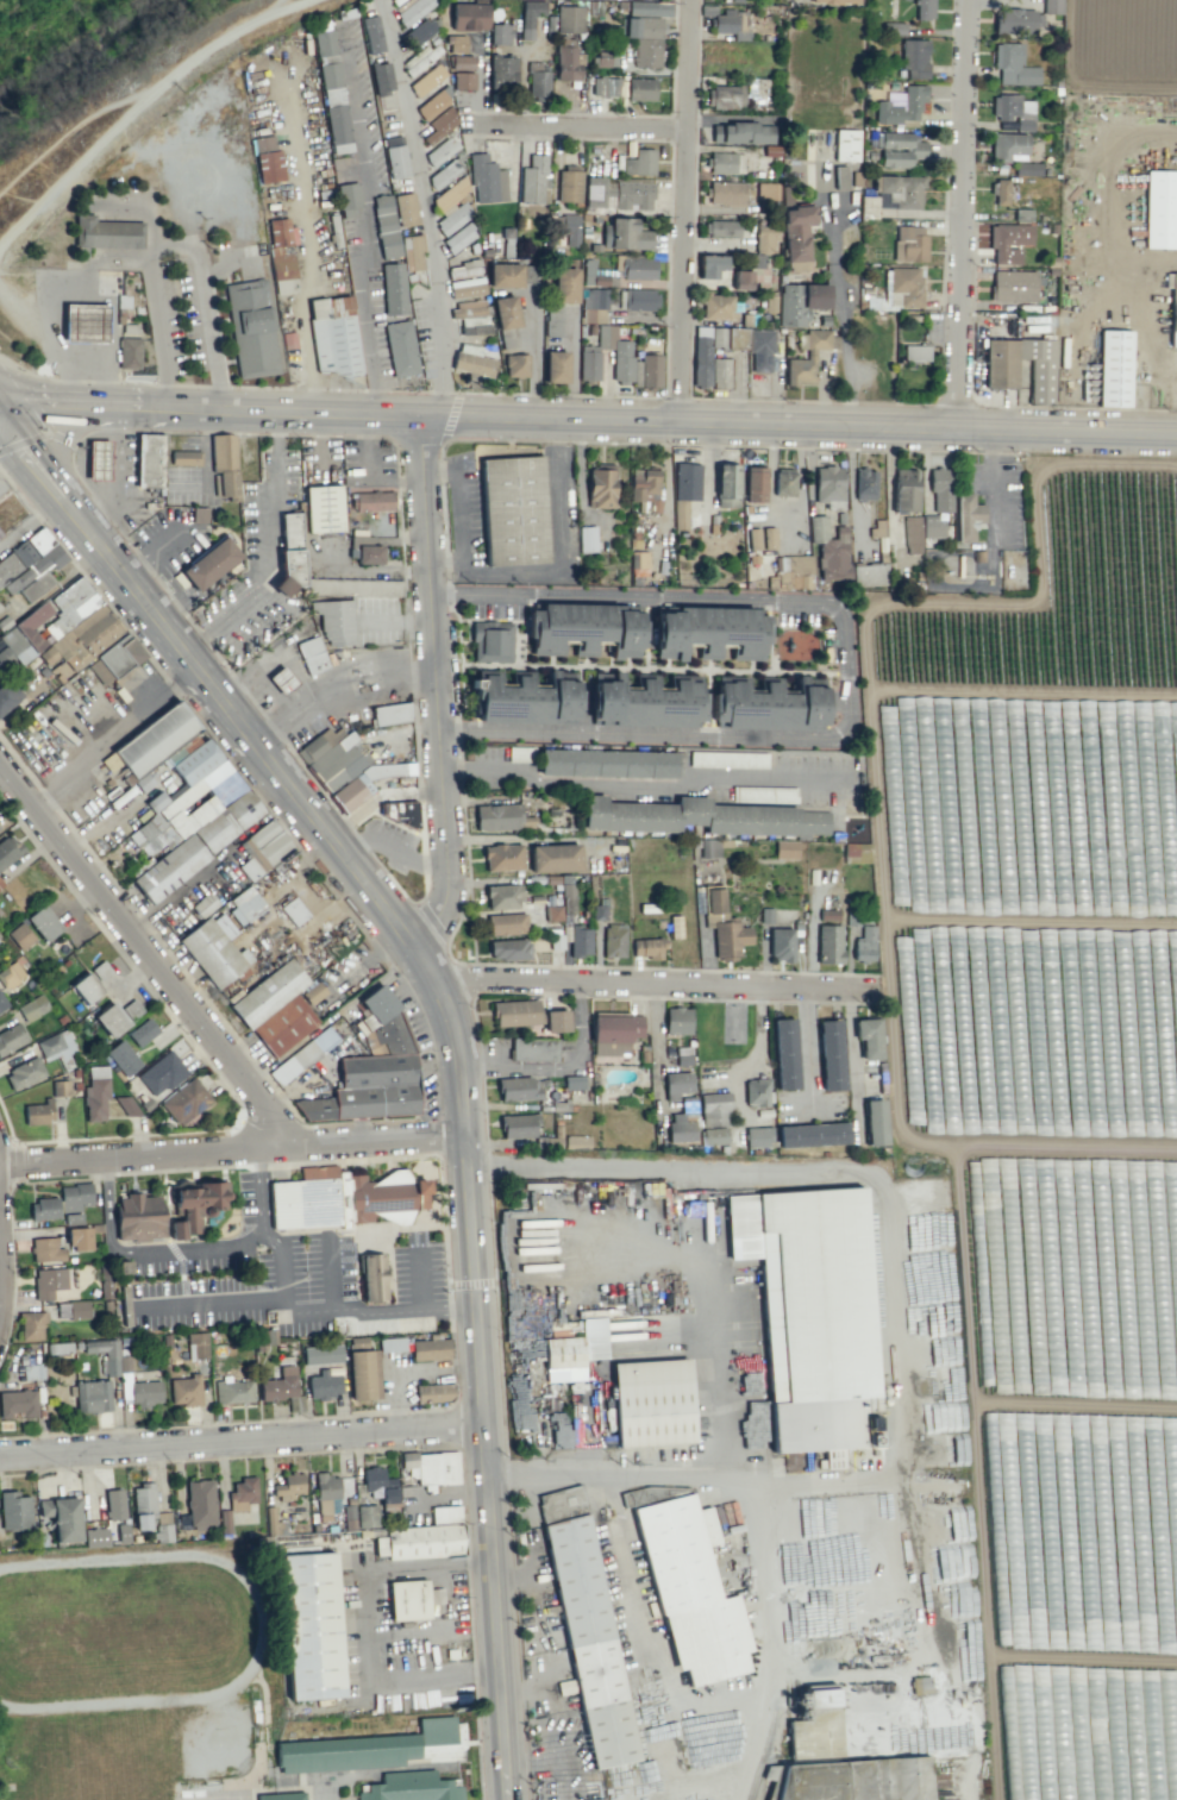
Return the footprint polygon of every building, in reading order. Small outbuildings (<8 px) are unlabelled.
[(430,0),(414,0),(394,15),(403,27),(434,5),(430,0)] [(520,39),(533,39),(534,14),(544,15),(545,1),(521,0),(520,39)] [(933,19),(933,0),(916,0),(916,19),(933,19)] [(1062,0),(1043,0),(1043,13),(1062,14),(1062,0)] [(671,16),(671,2),(628,1),(628,15),(671,16)] [(452,29),(487,30),(488,4),(452,3),(452,29)] [(583,6),(556,5),(556,32),(583,33),(583,6)] [(715,5),(700,5),(700,15),(715,15),(715,5)] [(993,33),(1042,34),(1043,10),(994,9),(993,33)] [(363,17),(367,53),(382,52),(378,15),(363,17)] [(405,33),(415,46),(436,30),(427,16),(405,33)] [(661,67),(662,17),(624,17),(624,37),(635,37),(635,67),(661,67)] [(510,45),(511,24),(490,23),(489,44),(510,45)] [(352,151),(334,29),(314,32),(332,154),(352,151)] [(447,52),(465,53),(465,35),(448,35),(447,52)] [(581,53),(575,53),(575,39),(557,38),(556,80),(580,81),(581,53)] [(927,79),(927,40),(901,39),(901,69),(906,69),(906,78),(927,79)] [(442,53),(433,41),(401,65),(410,77),(442,53)] [(1021,43),(994,43),(993,69),(999,69),(999,84),(1039,84),(1039,67),(1021,67),(1021,43)] [(596,67),(609,67),(609,52),(596,51),(596,67)] [(472,55),(451,56),(452,70),(473,70),(472,55)] [(517,56),(490,56),(489,88),(516,89),(517,56)] [(371,64),(374,94),(393,92),(389,61),(371,64)] [(541,62),(528,61),(527,99),(548,100),(549,71),(541,71),(541,62)] [(446,75),(438,63),(408,86),(417,97),(446,75)] [(474,72),(454,71),(453,89),(474,90),(474,72)] [(592,95),(618,96),(619,78),(592,78),(592,95)] [(654,79),(627,78),(626,100),(654,101),(654,79)] [(769,102),(769,78),(746,78),(746,102),(769,102)] [(875,121),(919,123),(919,102),(926,102),(927,85),(903,85),(902,102),(876,101),(875,121)] [(706,86),(706,107),(743,107),(743,86),(706,86)] [(450,100),(439,88),(415,110),(425,122),(450,100)] [(1033,100),(1019,100),(1019,94),(993,94),(993,119),(1016,119),(1016,131),(1034,131),(1033,100)] [(458,121),(446,106),(427,122),(433,130),(422,138),(428,145),(458,121)] [(712,123),(711,142),(773,144),(773,124),(712,123)] [(858,162),(859,130),(835,129),(834,161),(858,162)] [(881,149),(881,168),(911,168),(911,159),(926,159),(926,141),(915,141),(915,132),(876,133),(876,149),(881,149)] [(1027,134),(992,133),(991,161),(1026,162),(1027,134)] [(258,183),(284,180),(279,149),(275,150),(273,135),(252,138),(258,183)] [(459,149),(450,136),(423,154),(431,167),(459,149)] [(390,179),(409,176),(403,144),(384,148),(390,179)] [(653,175),(654,149),(634,149),(634,158),(623,158),(623,174),(653,175)] [(744,153),(710,152),(710,173),(744,174),(744,153)] [(471,153),(473,202),(506,201),(505,169),(495,170),(495,162),(488,162),(487,153),(471,153)] [(521,167),(520,202),(542,203),(543,188),(547,188),(548,154),(529,154),(529,167),(521,167)] [(465,170),(457,157),(426,177),(433,190),(465,170)] [(1014,175),(1041,175),(1041,163),(1015,162),(1014,175)] [(834,166),(835,186),(846,186),(846,166),(834,166)] [(581,202),(582,168),(558,167),(557,201),(581,202)] [(1176,171),(1146,170),(1144,247),(1176,249),(1176,171)] [(922,176),(876,175),(875,196),(861,196),(860,217),(877,218),(877,206),(893,206),(893,208),(921,209),(922,176)] [(444,236),(473,214),(461,198),(472,190),(462,176),(430,200),(443,216),(434,223),(444,236)] [(584,208),(652,208),(652,182),(614,182),(614,188),(604,188),(604,177),(584,177),(584,208)] [(1008,181),(990,180),(990,195),(995,195),(994,205),(1008,206),(1008,181)] [(361,207),(356,182),(336,185),(341,211),(361,207)] [(706,204),(745,205),(746,182),(706,182),(706,204)] [(778,182),(757,183),(757,203),(779,202),(778,182)] [(791,186),(781,186),(781,204),(791,204),(791,186)] [(382,260),(401,256),(389,193),(370,197),(382,260)] [(417,225),(413,193),(395,195),(398,226),(417,225)] [(785,261),(809,261),(807,225),(814,225),(813,206),(783,207),(785,261)] [(143,221),(142,247),(75,246),(75,213),(94,214),(94,220),(143,221)] [(578,247),(579,214),(562,214),(561,233),(566,233),(566,246),(578,247)] [(266,220),(275,294),(297,292),(291,245),(296,244),(294,226),(289,227),(288,217),(266,220)] [(636,220),(603,219),(602,248),(652,249),(652,231),(636,230),(636,220)] [(739,237),(740,221),(704,220),(704,236),(739,237)] [(441,241),(450,254),(477,236),(468,223),(441,241)] [(993,264),(1020,264),(1020,246),(1032,246),(1032,224),(989,224),(989,249),(994,249),(993,264)] [(893,260),(925,261),(926,226),(894,225),(893,260)] [(756,252),(774,252),(774,241),(778,241),(777,226),(755,226),(756,252)] [(503,257),(512,256),(511,227),(502,228),(503,257)] [(401,236),(403,271),(424,270),(422,235),(401,236)] [(726,255),(700,255),(699,279),(716,279),(716,270),(726,270),(726,255)] [(655,259),(622,258),(621,278),(655,279),(655,259)] [(608,286),(608,274),(594,274),(594,259),(584,259),(584,286),(608,286)] [(448,279),(481,275),(479,261),(446,266),(448,279)] [(809,262),(786,263),(786,271),(809,271),(809,262)] [(406,314),(403,263),(381,264),(384,315),(406,314)] [(488,286),(521,287),(521,264),(489,263),(488,286)] [(577,302),(578,268),(554,267),(553,302),(577,302)] [(884,267),(883,295),(865,295),(865,308),(921,309),(922,268),(884,267)] [(751,289),(752,271),(734,270),(733,289),(751,289)] [(992,301),(1036,301),(1036,270),(992,271),(992,301)] [(1171,272),(1176,273),(1176,347),(1169,346),(1171,272)] [(451,299),(485,293),(482,276),(448,282),(451,299)] [(278,372),(264,277),(223,284),(236,378),(278,372)] [(808,327),(808,308),(828,309),(829,284),(780,283),(779,326),(808,327)] [(606,323),(607,289),(583,289),(582,323),(606,323)] [(657,289),(624,289),(623,309),(656,310),(657,289)] [(363,388),(351,293),(308,300),(311,319),(308,319),(315,371),(331,372),(363,388)] [(734,294),(703,295),(704,319),(735,318),(734,294)] [(496,329),(518,327),(515,295),(493,297),(496,329)] [(776,297),(767,296),(767,312),(775,312),(776,297)] [(449,305),(450,318),(485,315),(484,301),(449,305)] [(64,303),(107,305),(106,343),(63,341),(64,303)] [(562,306),(547,305),(547,327),(554,327),(554,335),(561,335),(562,306)] [(489,333),(488,317),(460,318),(460,334),(489,333)] [(383,324),(393,378),(419,373),(409,319),(383,324)] [(579,380),(599,380),(599,349),(613,349),(612,381),(631,381),(632,340),(616,340),(616,325),(597,325),(597,346),(580,346),(579,380)] [(747,328),(694,326),(692,386),(711,387),(730,388),(731,358),(710,358),(711,345),(747,347),(747,328)] [(750,372),(772,373),(773,330),(751,329),(750,372)] [(786,385),(814,385),(814,349),(830,349),(830,330),(806,330),(806,358),(786,359),(786,385)] [(1100,330),(1131,330),(1128,407),(1097,406),(1100,330)] [(119,337),(140,338),(139,369),(118,368),(119,337)] [(1016,340),(1016,338),(1056,339),(1054,406),(1028,406),(1029,359),(1015,359),(1016,340)] [(1016,340),(1015,359),(1015,388),(984,388),(985,339),(1016,340)] [(928,361),(929,346),(903,345),(903,360),(928,361)] [(544,383),(566,383),(567,351),(545,351),(544,383)] [(528,376),(528,354),(505,354),(505,377),(528,376)] [(661,386),(661,357),(633,356),(633,386),(661,386)] [(137,433),(164,433),(163,488),(136,487),(137,433)] [(211,435),(214,495),(227,495),(227,502),(239,501),(234,434),(211,435)] [(87,440),(108,440),(108,479),(87,479),(87,440)] [(200,465),(200,451),(171,450),(170,465),(200,465)] [(480,459),(541,456),(547,562),(487,566),(480,459)] [(699,500),(700,463),(675,463),(673,530),(686,530),(687,500),(699,500)] [(738,464),(716,464),(716,506),(737,507),(738,464)] [(614,507),(614,466),(588,466),(587,507),(614,507)] [(765,502),(765,467),(745,466),(744,501),(765,502)] [(843,467),(815,466),(814,503),(825,503),(825,507),(843,507),(843,467)] [(931,512),(951,511),(951,468),(931,468),(931,512)] [(875,500),(876,470),(855,469),(854,500),(875,500)] [(917,469),(894,469),(894,512),(917,512),(917,469)] [(774,495),(794,496),(794,472),(774,471),(774,495)] [(305,487),(339,484),(343,529),(307,532),(305,487)] [(356,512),(393,509),(392,491),(355,493),(356,512)] [(957,541),(975,541),(975,523),(984,522),(984,504),(973,504),(973,493),(957,493),(957,541)] [(192,508),(207,508),(207,522),(192,522),(192,508)] [(298,513),(302,584),(292,585),(283,596),(271,588),(281,575),(280,550),(282,550),(281,513),(298,513)] [(808,516),(809,547),(817,547),(818,581),(849,580),(847,529),(835,529),(836,539),(827,539),(826,515),(808,516)] [(905,554),(921,553),(920,515),(904,516),(905,554)] [(945,517),(923,517),(923,537),(945,537),(945,517)] [(871,538),(885,537),(884,519),(870,520),(871,538)] [(27,603),(54,583),(44,568),(51,563),(55,568),(67,560),(42,526),(10,550),(25,570),(3,586),(9,595),(17,589),(27,603)] [(579,552),(596,551),(595,526),(578,527),(579,552)] [(763,550),(775,549),(774,527),(762,527),(763,550)] [(381,564),(381,545),(372,545),(372,535),(365,535),(365,529),(351,528),(350,557),(357,558),(357,563),(381,564)] [(760,549),(759,528),(748,528),(748,550),(760,549)] [(195,591),(240,556),(224,535),(217,541),(179,571),(195,591)] [(22,567),(9,551),(0,559),(0,585),(22,567)] [(648,551),(631,551),(631,576),(648,576),(648,551)] [(886,564),(852,565),(853,586),(887,585),(886,564)] [(401,581),(401,596),(307,594),(307,578),(401,581)] [(351,600),(352,644),(327,645),(327,639),(324,639),(324,635),(321,635),(321,629),(319,629),(319,613),(309,613),(309,601),(351,600)] [(125,631),(101,602),(38,653),(61,682),(125,631)] [(639,612),(638,658),(619,657),(619,660),(609,660),(609,641),(595,641),(595,657),(572,657),(572,641),(563,641),(563,656),(532,656),(532,638),(527,638),(528,610),(540,610),(541,603),(619,606),(619,612),(639,612)] [(656,612),(656,658),(674,658),(674,660),(684,661),(684,642),(697,642),(697,659),(721,659),(721,644),(731,645),(731,659),(762,659),(762,641),(766,642),(766,615),(755,614),(755,608),(676,606),(676,612),(656,612)] [(471,621),(512,621),(512,661),(472,661),(472,641),(470,641),(471,621)] [(14,627),(0,636),(0,667),(4,673),(32,653),(14,627)] [(144,656),(127,633),(86,665),(102,686),(144,656)] [(308,675),(328,667),(317,635),(296,642),(308,675)] [(295,683),(282,665),(268,677),(281,694),(295,683)] [(476,670),(476,679),(470,679),(470,686),(475,686),(474,714),(477,714),(477,723),(576,726),(577,681),(557,679),(557,670),(546,669),(546,684),(532,684),(533,672),(512,671),(511,684),(500,683),(500,670),(476,670)] [(621,671),(621,685),(636,685),(636,673),(658,675),(657,685),(668,686),(668,673),(701,675),(700,691),(705,691),(705,721),(697,720),(697,726),(593,723),(593,682),(612,682),(613,671),(621,671)] [(718,676),(716,692),(712,692),(710,722),(715,722),(715,728),(822,732),(824,715),(826,715),(827,696),(822,696),(822,686),(805,686),(805,676),(796,676),(796,691),(780,691),(780,679),(760,678),(760,691),(747,691),(747,676),(718,676)] [(9,679),(0,685),(0,714),(22,698),(9,679)] [(199,727),(177,698),(111,751),(133,779),(199,727)] [(411,720),(409,702),(371,707),(374,726),(411,720)] [(265,812),(208,736),(200,741),(193,733),(162,756),(183,785),(166,797),(161,791),(145,802),(154,815),(129,834),(146,858),(164,845),(168,849),(192,830),(210,854),(265,812)] [(689,751),(688,765),(766,769),(766,753),(689,751)] [(414,774),(413,761),(367,765),(358,770),(367,780),(387,776),(414,774)] [(343,813),(374,789),(367,780),(358,770),(328,794),(343,813)] [(141,793),(154,784),(145,772),(133,781),(141,793)] [(731,786),(796,788),(796,803),(731,802),(731,786)] [(828,811),(827,835),(706,832),(706,824),(677,823),(677,832),(582,829),(583,794),(606,795),(605,802),(675,803),(675,796),(709,797),(708,804),(797,807),(797,810),(828,811)] [(417,828),(411,829),(380,814),(380,803),(415,801),(417,828)] [(475,804),(476,830),(516,828),(516,822),(521,822),(520,803),(475,804)] [(294,849),(270,819),(239,843),(250,857),(238,866),(251,883),(294,849)] [(24,851),(9,832),(0,840),(0,870),(24,851)] [(150,904),(209,857),(190,833),(131,879),(150,904)] [(719,838),(699,839),(700,858),(720,857),(719,838)] [(797,841),(774,840),(774,858),(797,858),(797,841)] [(869,842),(844,843),(844,863),(870,862),(869,842)] [(521,844),(484,845),(484,870),(522,870),(521,844)] [(530,845),(531,872),(579,870),(579,844),(530,845)] [(521,908),(520,884),(486,885),(486,909),(521,908)] [(241,925),(265,909),(250,885),(225,901),(241,925)] [(713,922),(714,960),(740,959),(740,945),(751,944),(750,927),(738,927),(738,917),(724,917),(723,886),(704,886),(705,922),(713,922)] [(191,907),(201,919),(219,903),(208,891),(191,907)] [(280,907),(294,926),(309,916),(294,896),(280,907)] [(61,930),(44,905),(25,917),(42,942),(61,930)] [(545,920),(561,920),(561,905),(545,905),(545,920)] [(605,920),(606,906),(593,905),(592,919),(605,920)] [(770,922),(769,908),(760,909),(761,923),(770,922)] [(846,925),(857,926),(858,912),(847,911),(846,925)] [(526,913),(487,914),(488,935),(527,934),(526,913)] [(208,916),(246,965),(215,989),(177,940),(208,916)] [(19,951),(34,941),(22,922),(6,932),(19,951)] [(625,924),(604,924),(603,957),(625,957),(625,924)] [(842,925),(818,925),(818,963),(841,964),(842,925)] [(875,926),(861,925),(861,938),(854,937),(853,960),(874,961),(875,926)] [(592,927),(570,926),(569,955),(591,956),(592,927)] [(793,929),(770,928),(769,961),(792,961),(793,929)] [(563,935),(551,935),(550,949),(563,950),(563,935)] [(489,941),(489,961),(530,959),(529,939),(489,941)] [(661,959),(660,949),(665,949),(665,939),(633,939),(633,956),(648,956),(648,960),(661,959)] [(294,993),(308,981),(289,957),(228,1005),(248,1029),(250,1028),(294,993)] [(15,961),(0,969),(0,981),(4,989),(24,978),(15,961)] [(85,1005),(101,991),(86,972),(70,986),(85,1005)] [(400,1006),(381,983),(358,1001),(377,1024),(400,1006)] [(8,1009),(0,992),(0,1013),(8,1009)] [(17,1007),(25,1022),(49,1008),(40,993),(17,1007)] [(274,1058),(318,1022),(294,993),(250,1028),(274,1058)] [(142,1010),(133,998),(121,1008),(131,1020),(142,1010)] [(493,1001),(493,1026),(539,1025),(538,1000),(493,1001)] [(93,1016),(110,1038),(129,1024),(113,1002),(93,1016)] [(664,1033),(690,1034),(691,1007),(665,1007),(664,1033)] [(400,1009),(415,1053),(387,1054),(376,1027),(400,1009)] [(545,1032),(568,1031),(567,1010),(544,1011),(545,1032)] [(591,1055),(628,1056),(628,1037),(642,1038),(643,1015),(611,1014),(611,1013),(592,1012),(591,1055)] [(138,1047),(158,1031),(147,1017),(127,1033),(138,1047)] [(793,1018),(799,1089),(777,1090),(771,1020),(793,1018)] [(880,1019),(855,1019),(855,1041),(861,1040),(862,1060),(881,1059),(880,1019)] [(838,1020),(844,1090),(822,1092),(816,1021),(838,1020)] [(27,1042),(18,1022),(0,1031),(0,1055),(27,1042)] [(338,1040),(327,1026),(267,1072),(277,1086),(338,1040)] [(61,1054),(62,1057),(77,1051),(66,1028),(36,1042),(45,1061),(61,1054)] [(511,1060),(557,1061),(557,1038),(511,1037),(511,1060)] [(105,1052),(125,1077),(141,1065),(121,1039),(105,1052)] [(188,1071),(169,1049),(137,1076),(155,1098),(188,1071)] [(419,1114),(415,1053),(387,1054),(337,1056),(339,1089),(333,1089),(333,1097),(334,1118),(419,1114)] [(45,1078),(38,1058),(3,1070),(10,1090),(45,1078)] [(109,1100),(107,1066),(88,1066),(89,1086),(84,1086),(84,1121),(105,1120),(105,1100),(109,1100)] [(691,1072),(664,1073),(665,1100),(677,1100),(677,1093),(691,1092),(691,1072)] [(159,1103),(180,1127),(212,1099),(191,1075),(159,1103)] [(583,1075),(564,1076),(564,1090),(584,1089),(583,1075)] [(539,1099),(538,1076),(498,1078),(499,1101),(539,1099)] [(770,1104),(770,1078),(744,1079),(745,1105),(770,1104)] [(52,1096),(69,1095),(68,1080),(52,1081),(52,1096)] [(701,1126),(731,1126),(730,1093),(700,1094),(701,1126)] [(138,1112),(128,1094),(119,1100),(129,1117),(138,1112)] [(290,1102),(306,1121),(334,1118),(333,1097),(290,1102)] [(884,1099),(864,1100),(865,1146),(886,1145),(884,1099)] [(24,1103),(25,1124),(52,1122),(52,1101),(24,1103)] [(694,1121),(683,1121),(683,1113),(668,1113),(669,1142),(694,1141),(694,1121)] [(535,1114),(501,1115),(501,1138),(535,1137),(535,1114)] [(777,1127),(778,1147),(849,1142),(847,1122),(777,1127)] [(745,1147),(772,1146),(771,1126),(744,1127),(745,1147)] [(728,1143),(726,1127),(700,1129),(702,1145),(728,1143)] [(589,1148),(589,1135),(564,1136),(565,1149),(589,1148)] [(268,1183),(270,1229),(339,1224),(339,1228),(349,1228),(349,1224),(371,1223),(371,1217),(374,1213),(396,1224),(407,1223),(413,1208),(427,1208),(426,1179),(412,1180),(405,1167),(393,1169),(371,1183),(370,1180),(365,1180),(364,1174),(345,1175),(345,1172),(336,1172),(336,1165),(299,1167),(300,1180),(268,1183)] [(168,1221),(169,1240),(184,1238),(184,1234),(201,1233),(200,1216),(208,1216),(212,1212),(211,1210),(224,1209),(223,1199),(227,1199),(226,1181),(195,1183),(196,1187),(173,1188),(174,1219),(168,1221)] [(61,1212),(81,1211),(81,1206),(92,1206),(91,1184),(60,1185),(61,1212)] [(724,1198),(865,1188),(882,1449),(770,1456),(757,1258),(734,1260),(733,1238),(727,1238),(724,1198)] [(117,1198),(118,1205),(114,1205),(117,1238),(132,1238),(132,1241),(148,1240),(148,1237),(164,1236),(162,1203),(158,1204),(158,1194),(142,1196),(142,1192),(125,1193),(125,1197),(117,1198)] [(30,1219),(58,1218),(57,1199),(30,1200),(30,1219)] [(64,1224),(82,1223),(82,1212),(63,1213),(64,1224)] [(67,1228),(69,1251),(91,1250),(89,1227),(67,1228)] [(64,1260),(63,1248),(57,1248),(57,1237),(31,1238),(32,1261),(64,1260)] [(361,1302),(384,1301),(383,1254),(360,1254),(361,1302)] [(111,1263),(99,1264),(101,1299),(112,1298),(111,1263)] [(33,1269),(35,1300),(52,1299),(51,1289),(66,1289),(65,1268),(33,1269)] [(57,1319),(89,1317),(88,1300),(56,1303),(57,1319)] [(46,1311),(20,1312),(21,1340),(42,1339),(42,1324),(46,1324),(46,1311)] [(544,1338),(546,1382),(584,1380),(584,1359),(606,1359),(604,1317),(580,1318),(581,1337),(544,1338)] [(186,1333),(187,1359),(207,1359),(206,1332),(186,1333)] [(449,1338),(440,1339),(440,1334),(429,1334),(429,1340),(411,1341),(412,1360),(450,1359),(449,1338)] [(377,1399),(376,1350),(367,1350),(366,1337),(352,1337),(352,1349),(348,1349),(349,1400),(377,1399)] [(405,1350),(404,1337),(379,1338),(379,1352),(405,1350)] [(83,1341),(84,1352),(104,1352),(105,1374),(130,1374),(129,1355),(118,1355),(117,1339),(83,1341)] [(72,1354),(72,1342),(47,1343),(47,1354),(72,1354)] [(303,1364),(342,1362),(341,1345),(303,1346),(303,1364)] [(695,1444),(618,1449),(612,1365),(689,1360),(695,1444)] [(23,1379),(44,1379),(43,1364),(22,1364),(23,1379)] [(279,1366),(279,1379),(259,1380),(260,1400),(296,1398),(295,1365),(279,1366)] [(341,1396),(340,1374),(327,1375),(327,1369),(318,1369),(318,1376),(308,1376),(308,1398),(341,1396)] [(199,1376),(170,1377),(171,1405),(200,1404),(199,1376)] [(76,1413),(110,1411),(109,1380),(75,1382),(76,1413)] [(131,1382),(132,1406),(161,1404),(160,1380),(131,1382)] [(251,1380),(214,1382),(215,1404),(252,1402),(251,1380)] [(416,1402),(453,1400),(452,1383),(415,1385),(416,1402)] [(36,1390),(0,1391),(0,1418),(36,1416),(36,1390)] [(412,1456),(455,1454),(456,1482),(413,1485),(412,1456)] [(364,1467),(365,1497),(381,1497),(381,1503),(397,1502),(396,1478),(384,1478),(383,1467),(364,1467)] [(294,1498),(294,1493),(303,1493),(302,1472),(283,1473),(284,1484),(272,1484),(273,1499),(294,1498)] [(339,1474),(316,1475),(317,1520),(331,1519),(330,1499),(340,1499),(339,1474)] [(233,1479),(233,1492),(228,1492),(229,1511),(247,1511),(247,1503),(256,1502),(255,1478),(233,1479)] [(186,1481),(188,1530),(204,1530),(204,1524),(214,1524),(213,1480),(186,1481)] [(149,1529),(149,1519),(154,1519),(153,1484),(132,1485),(134,1530),(149,1529)] [(123,1489),(105,1490),(106,1520),(124,1519),(123,1489)] [(18,1491),(0,1491),(0,1511),(1,1530),(31,1529),(29,1496),(18,1496),(18,1491)] [(630,1511),(690,1495),(694,1507),(710,1504),(721,1541),(707,1544),(721,1595),(739,1591),(756,1649),(743,1652),(746,1668),(688,1685),(683,1667),(671,1670),(630,1511)] [(39,1517),(53,1516),(54,1542),(79,1541),(78,1497),(38,1499),(39,1517)] [(377,1505),(356,1506),(357,1528),(377,1528),(377,1505)] [(432,1507),(457,1506),(458,1522),(433,1523),(432,1507)] [(230,1533),(230,1509),(220,1510),(220,1533),(230,1533)] [(170,1512),(155,1513),(155,1542),(171,1542),(170,1512)] [(641,1758),(595,1769),(539,1524),(584,1513),(641,1758)] [(267,1535),(286,1534),(285,1518),(267,1519),(267,1535)] [(128,1521),(107,1522),(108,1544),(129,1543),(128,1521)] [(83,1529),(84,1547),(107,1547),(106,1528),(83,1529)] [(384,1564),(383,1536),(458,1530),(461,1560),(384,1564)] [(332,1551),(339,1701),(286,1704),(277,1555),(332,1551)] [(387,1582),(428,1580),(431,1622),(389,1624),(387,1582)] [(276,1771),(468,1763),(465,1719),(418,1721),(419,1739),(275,1746),(276,1771)] [(927,1756),(930,1799),(774,1799),(782,1765),(927,1756)] [(462,1781),(462,1799),(359,1799),(358,1787),(384,1786),(383,1774),(436,1771),(437,1782),(462,1781)] [(303,1792),(256,1795),(256,1799),(304,1799),(303,1792)]
